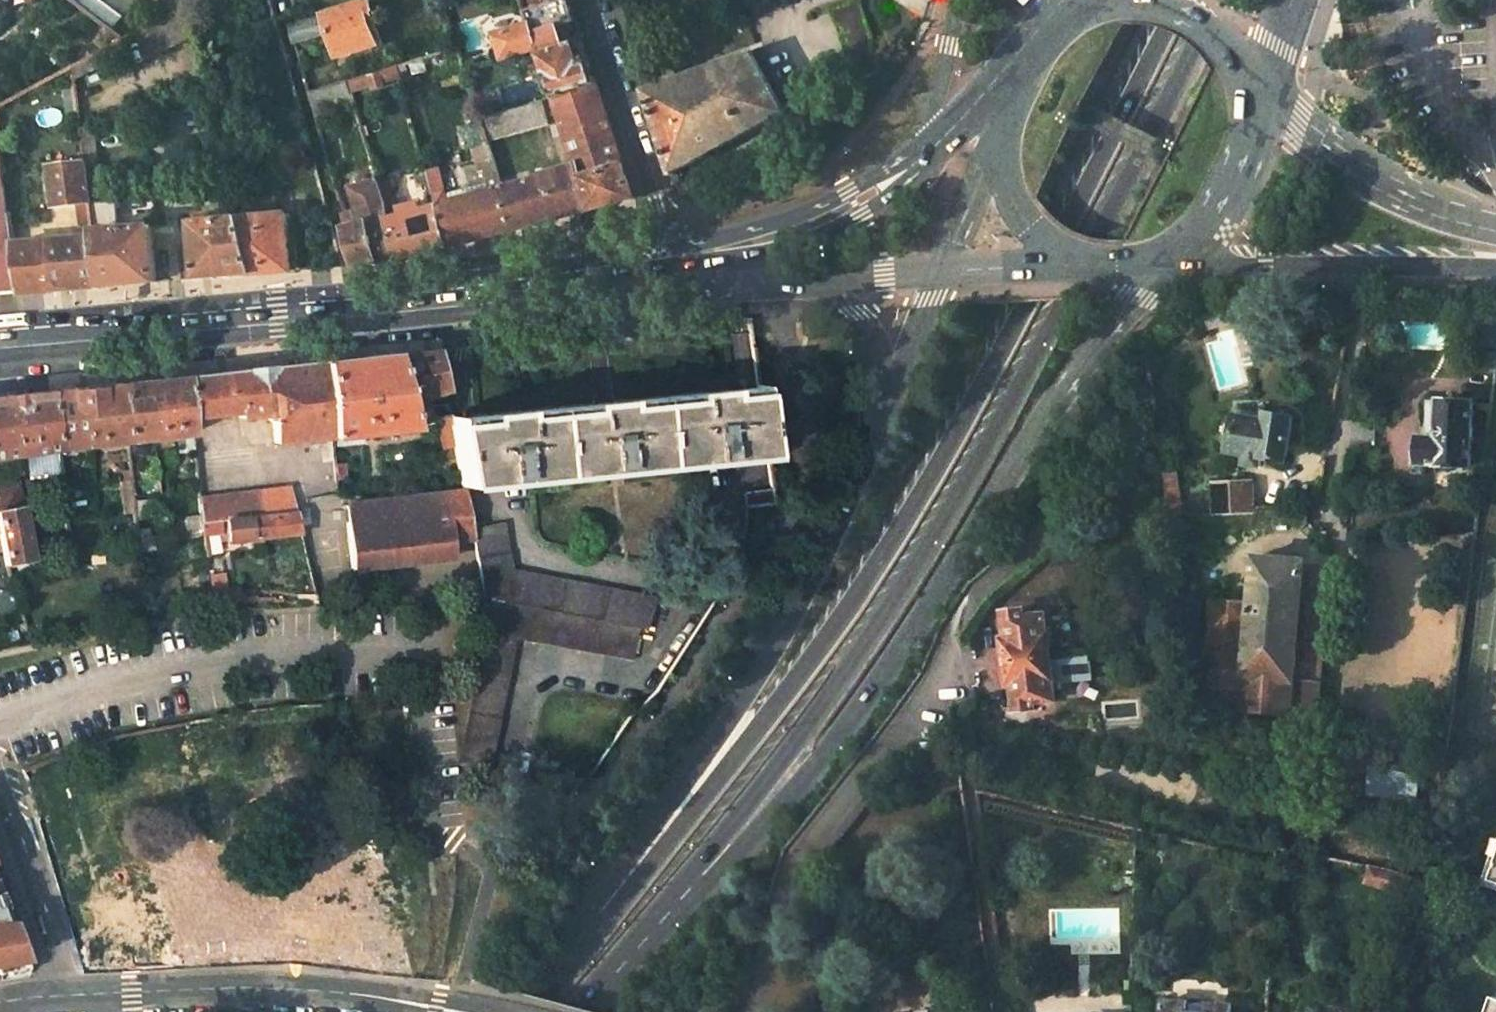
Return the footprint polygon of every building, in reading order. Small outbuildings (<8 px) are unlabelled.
[(28,0),(17,0),(21,9),(29,3),(28,0)] [(367,14),(374,11),(371,0),(370,0),(288,25),(292,43),(327,31),(335,56),(375,44),(367,14)] [(496,34),(504,59),(538,49),(540,55),(582,42),(569,0),(557,0),(525,11),(529,22),(496,34)] [(525,11),(557,0),(522,0),(525,11)] [(540,55),(545,76),(543,77),(548,92),(551,91),(553,95),(595,83),(582,42),(540,55)] [(783,112),(750,52),(654,85),(645,89),(670,173),(783,112)] [(347,89),(370,82),(369,80),(380,76),(381,79),(399,74),(396,65),(345,81),(347,89)] [(553,95),(575,164),(539,174),(539,175),(500,186),(512,228),(631,195),(595,83),(553,95)] [(485,138),(546,121),(539,99),(479,116),(485,138)] [(0,143),(0,295),(18,293),(4,175),(0,143)] [(446,192),(439,167),(425,171),(434,204),(448,246),(512,228),(500,186),(487,144),(473,149),(479,169),(485,167),(489,180),(491,189),(448,200),(446,192)] [(97,177),(93,146),(82,148),(83,161),(85,178),(97,177)] [(83,161),(47,166),(52,206),(77,203),(81,227),(92,226),(85,178),(83,161)] [(25,241),(17,174),(4,175),(18,293),(100,286),(93,235),(72,237),(71,233),(64,233),(64,237),(37,240),(37,236),(32,236),(32,240),(25,241)] [(448,246),(434,204),(419,208),(418,202),(399,208),(400,214),(394,215),(389,194),(394,193),(391,180),(375,184),(376,186),(385,218),(397,261),(448,246)] [(491,189),(489,180),(446,192),(448,200),(491,189)] [(397,261),(385,218),(376,186),(351,191),(356,212),(344,214),(343,228),(353,265),(397,261)] [(276,213),(274,196),(232,200),(234,203),(237,216),(251,274),(290,271),(285,213),(276,213)] [(234,203),(205,206),(205,214),(205,219),(237,216),(234,203)] [(251,274),(237,216),(205,219),(205,214),(199,214),(199,219),(191,221),(193,246),(180,247),(181,280),(251,274)] [(150,224),(92,229),(93,235),(100,286),(155,282),(150,224)] [(416,397),(443,387),(433,349),(392,354),(406,401),(416,397)] [(414,426),(412,423),(406,401),(392,354),(322,360),(330,435),(414,426)] [(269,413),(273,441),(330,435),(322,360),(258,368),(184,376),(189,415),(235,411),(235,416),(269,413)] [(118,383),(124,440),(190,432),(189,415),(184,376),(118,383)] [(55,450),(124,440),(118,383),(48,390),(55,450)] [(29,558),(16,481),(10,482),(7,455),(45,450),(59,554),(69,553),(55,450),(48,390),(0,396),(0,546),(4,565),(29,558)] [(459,484),(763,455),(755,392),(446,423),(451,446),(459,484)] [(423,420),(416,397),(406,401),(412,423),(423,420)] [(1418,462),(1470,464),(1471,440),(1474,440),(1475,428),(1472,428),(1474,403),(1439,401),(1437,437),(1419,437),(1419,443),(1415,442),(1415,457),(1418,457),(1418,462)] [(1236,416),(1231,451),(1246,454),(1244,464),(1260,466),(1262,456),(1285,460),(1293,418),(1267,413),(1266,420),(1236,416)] [(431,418),(441,449),(451,446),(446,423),(444,414),(431,418)] [(343,478),(341,462),(332,463),(333,478),(343,478)] [(1183,512),(1176,470),(1165,471),(1171,513),(1183,512)] [(1254,510),(1252,479),(1213,481),(1214,511),(1254,510)] [(294,511),(286,487),(196,498),(198,521),(224,519),(294,511)] [(768,487),(742,490),(743,504),(769,500),(768,487)] [(460,491),(342,505),(348,552),(351,571),(391,566),(388,548),(450,540),(470,538),(468,528),(460,491)] [(224,519),(228,540),(299,532),(294,511),(224,519)] [(463,765),(496,771),(511,705),(524,640),(639,661),(643,638),(637,636),(639,625),(648,627),(652,597),(640,593),(509,567),(499,522),(468,528),(470,538),(485,609),(497,611),(476,703),(463,765)] [(450,540),(388,548),(391,566),(453,559),(450,540)] [(1257,556),(1249,555),(1244,599),(1253,600),(1257,556)] [(1208,671),(1210,702),(1317,714),(1320,679),(1294,675),(1306,561),(1257,556),(1253,600),(1244,599),(1216,596),(1216,597),(1209,596),(1207,615),(1212,616),(1208,671)] [(1320,679),(1331,564),(1306,561),(1294,675),(1320,679)] [(1024,608),(1006,610),(1011,644),(1004,645),(1006,665),(1053,659),(1050,632),(1047,632),(1045,611),(1024,613),(1024,608)] [(1032,700),(1054,698),(1054,691),(1064,691),(1063,681),(1093,677),(1090,655),(1053,659),(1006,665),(1009,683),(1015,682),(1018,707),(1029,706),(1029,704),(1032,704),(1032,700)] [(67,755),(69,764),(83,760),(80,750),(67,755)] [(1370,767),(1366,792),(1416,800),(1419,775),(1370,767)] [(11,921),(6,907),(0,909),(0,919),(2,924),(11,921)] [(17,963),(22,951),(11,921),(2,924),(0,919),(0,969),(17,963)] [(30,973),(22,951),(17,963),(0,969),(0,977),(30,973)] [(1163,1002),(1162,1011),(1231,1011),(1231,1006),(1163,1002)]
